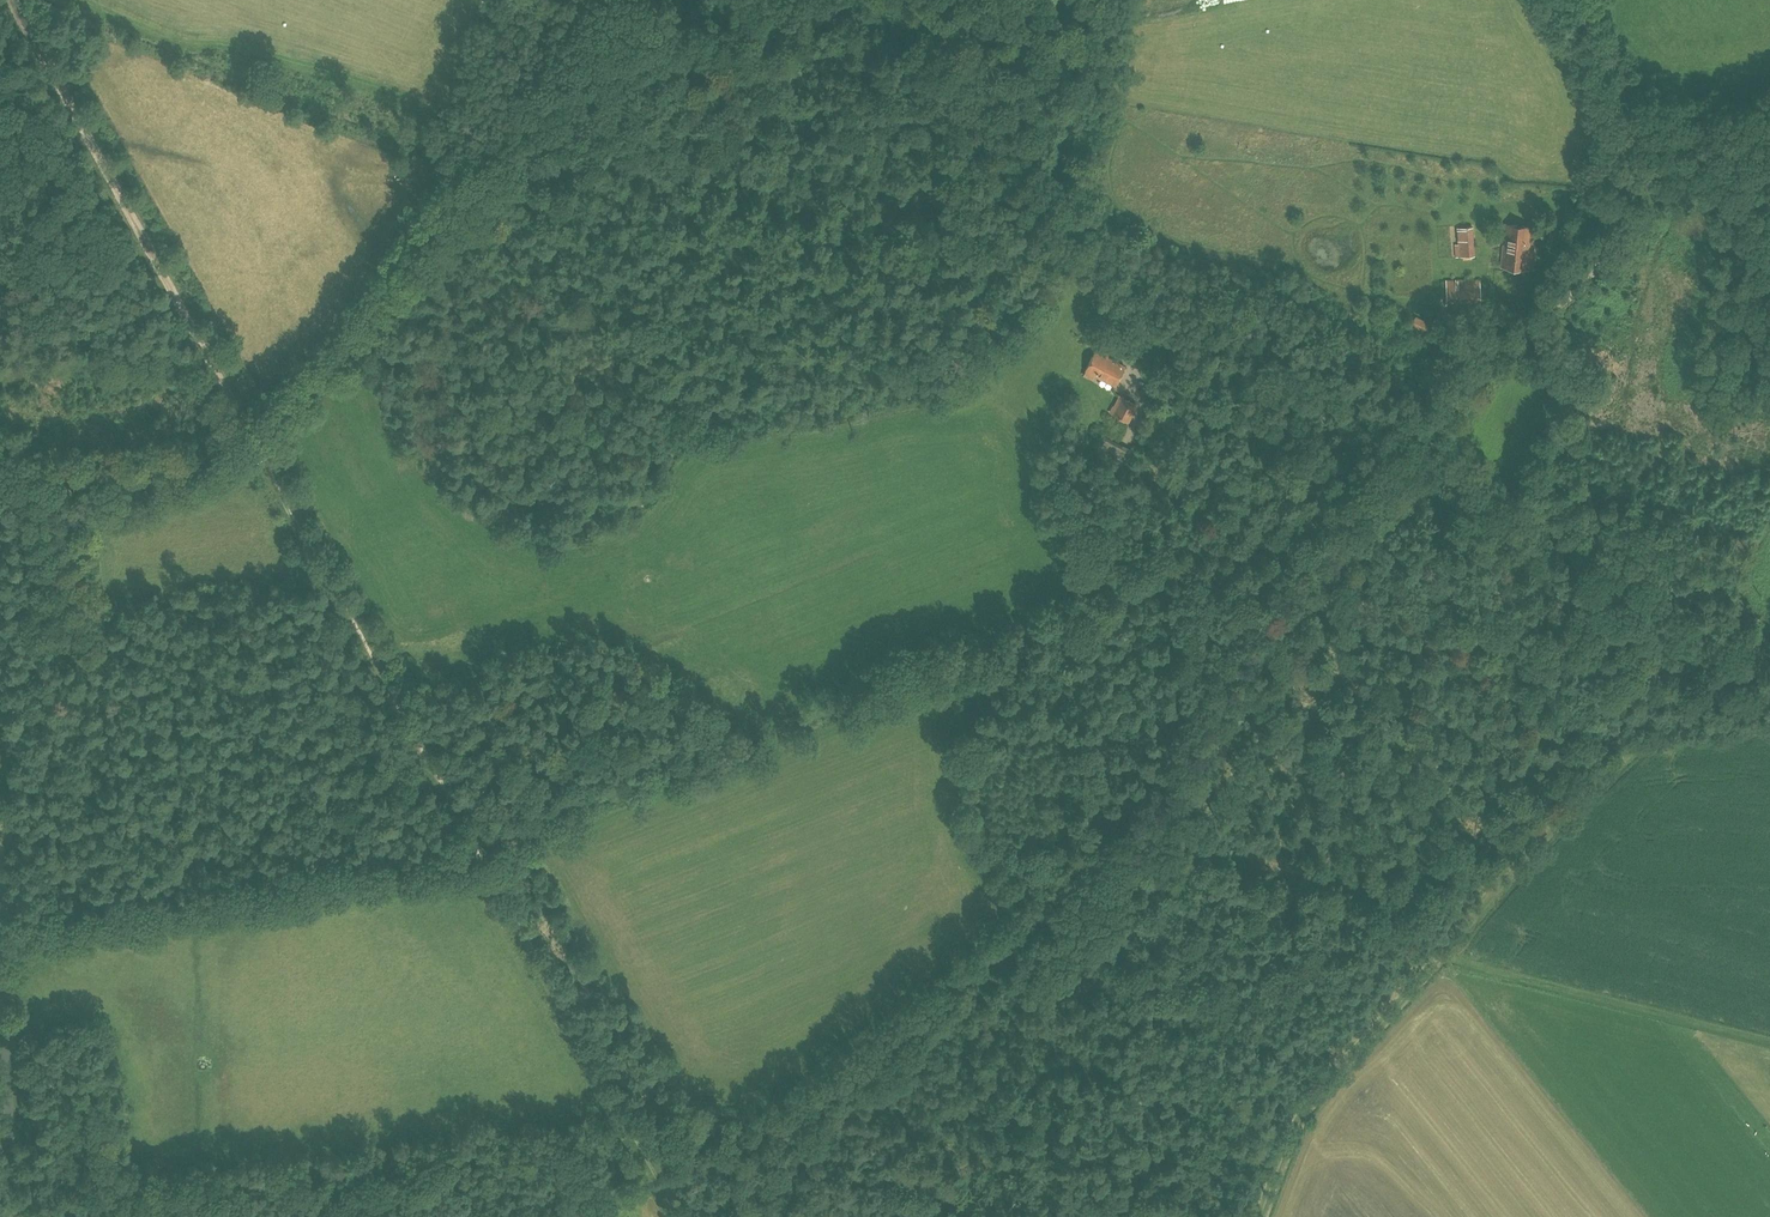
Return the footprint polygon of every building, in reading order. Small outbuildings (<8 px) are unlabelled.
[(1535,270),(1538,245),(1540,226),(1505,223),(1501,266),(1535,270)] [(1457,228),(1457,229),(1459,244),(1455,244),(1456,257),(1476,256),(1473,227),(1457,228)] [(1446,307),(1481,307),(1481,279),(1446,279),(1446,307)] [(1126,366),(1109,357),(1095,350),(1086,370),(1116,386),(1126,366)] [(994,366),(987,360),(976,374),(983,378),(994,366)] [(1137,404),(1121,397),(1112,414),(1128,421),(1137,404)] [(1360,483),(1355,478),(1349,484),(1354,489),(1360,483)]
